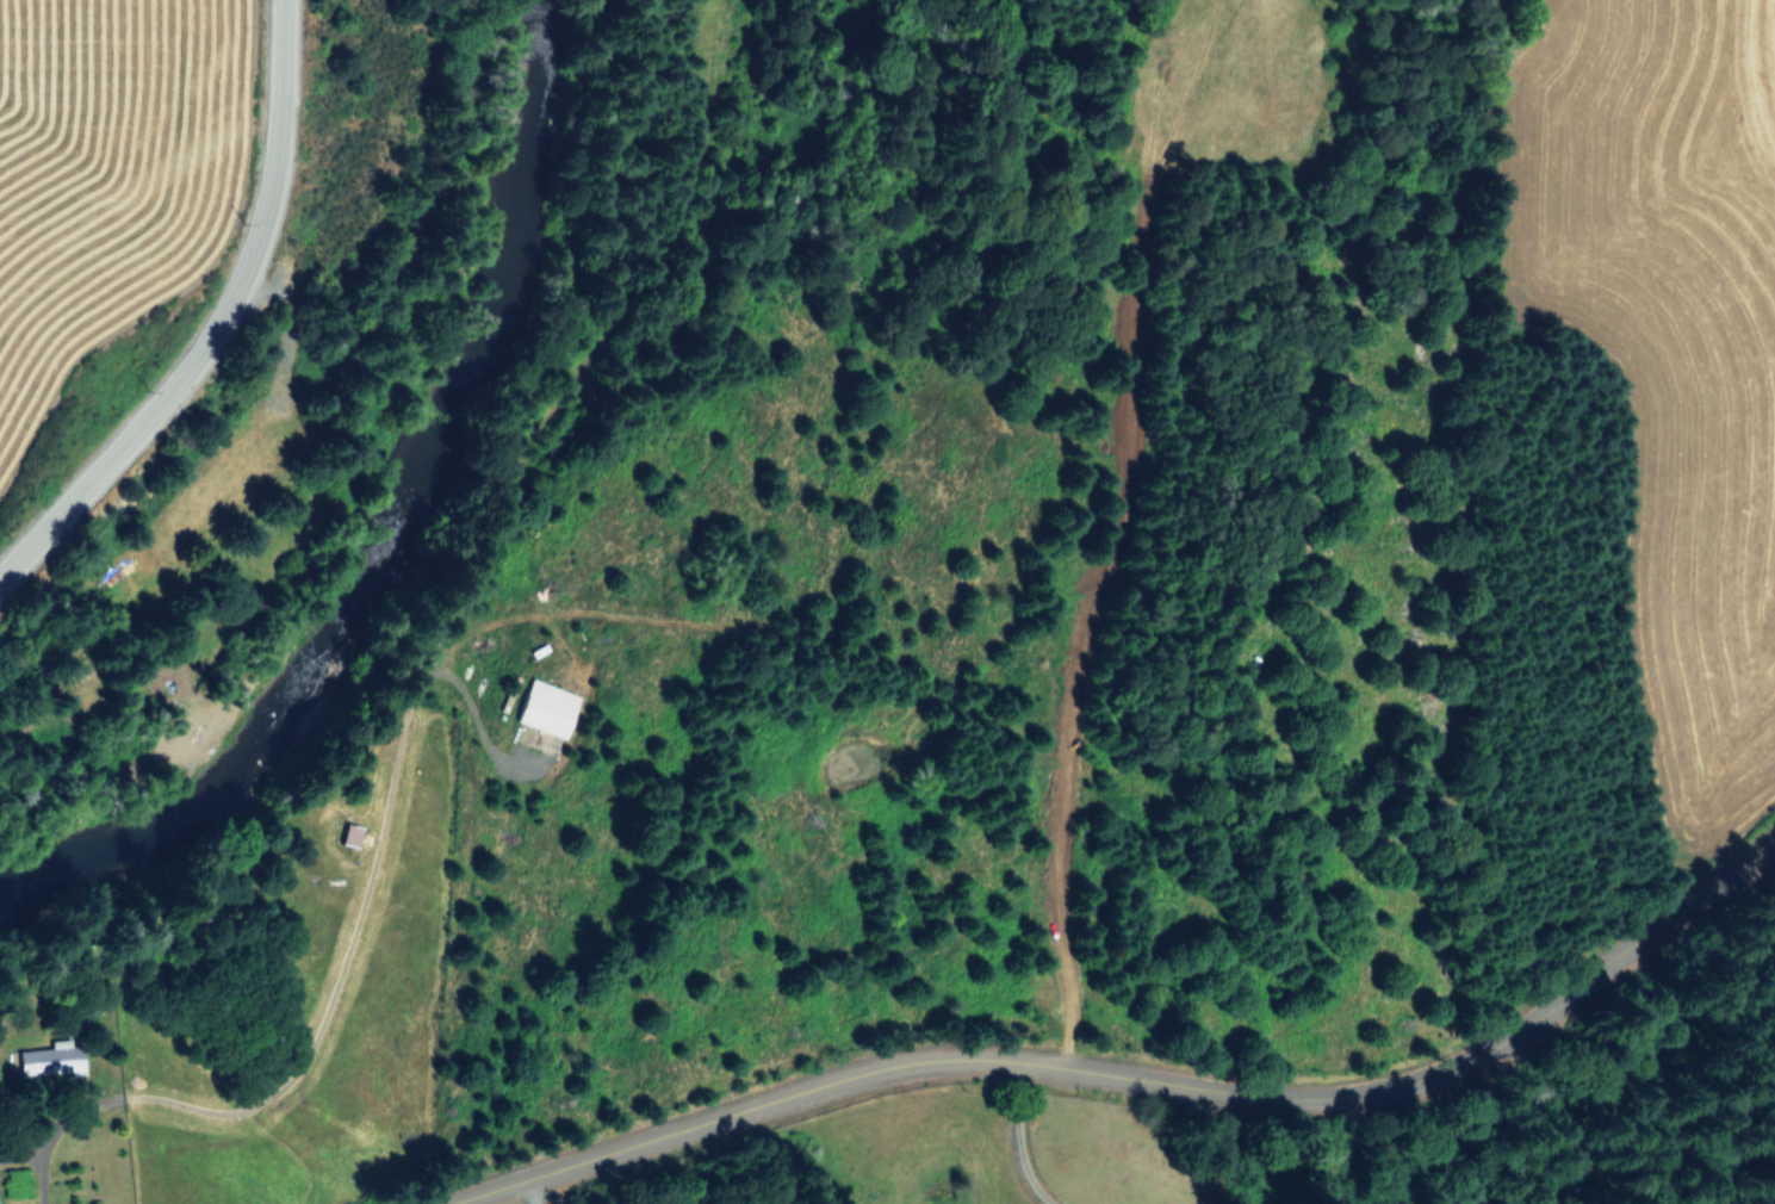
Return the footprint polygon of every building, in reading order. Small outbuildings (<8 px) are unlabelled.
[(579,694),(528,677),(514,721),(565,738),(579,694)] [(357,846),(361,826),(343,822),(339,843),(357,846)] [(81,1071),(81,1047),(17,1049),(18,1073),(81,1071)]
